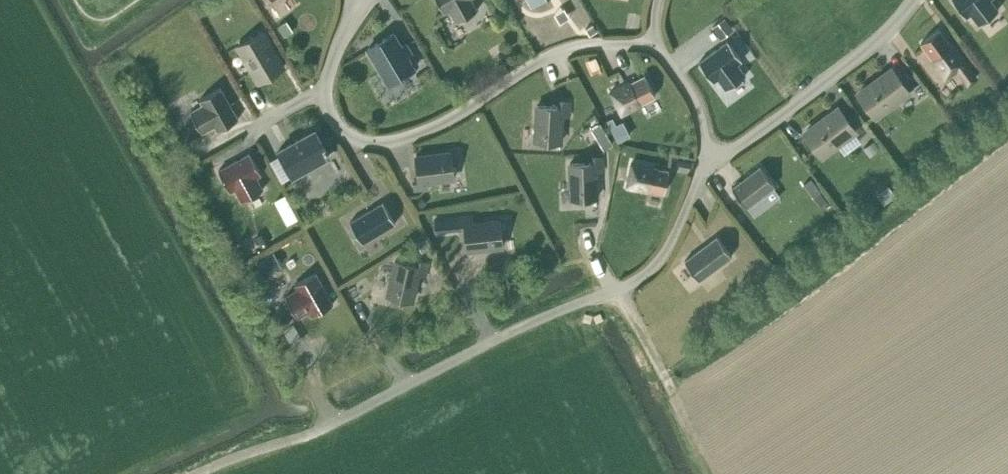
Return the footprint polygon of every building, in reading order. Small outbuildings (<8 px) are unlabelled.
[(477,9),(472,0),(438,0),(444,11),(449,8),(456,21),(477,9)] [(992,0),(954,0),(966,16),(971,12),(979,23),(999,8),(992,0)] [(592,24),(585,28),(589,35),(596,31),(592,24)] [(954,44),(952,45),(939,28),(921,42),(934,59),(933,60),(945,76),(955,69),(967,84),(978,76),(967,60),(966,61),(954,44)] [(259,81),(283,66),(262,30),(237,45),(259,81)] [(393,32),(367,47),(382,73),(387,70),(393,80),(403,74),(403,76),(407,74),(406,72),(414,68),(407,55),(411,53),(405,43),(401,46),(393,32)] [(726,88),(746,74),(737,63),(742,59),(728,40),(699,61),(713,80),(718,77),(726,88)] [(893,67),(858,92),(873,112),(907,87),(893,67)] [(622,113),(640,104),(639,102),(655,95),(645,74),(629,82),(629,81),(610,90),(622,113)] [(202,103),(190,110),(202,131),(214,124),(217,130),(238,118),(220,86),(199,98),(202,103)] [(563,114),(569,114),(570,101),(560,101),(559,106),(537,104),(535,140),(561,141),(563,114)] [(819,151),(853,126),(839,106),(805,132),(819,151)] [(610,127),(616,124),(612,117),(607,120),(610,127)] [(292,174),(329,154),(315,129),(278,149),(292,174)] [(597,138),(604,148),(612,143),(606,132),(597,138)] [(864,147),(870,155),(879,149),(873,140),(864,147)] [(427,180),(454,177),(451,151),(416,155),(419,178),(414,178),(415,188),(427,187),(427,180)] [(263,188),(256,176),(262,173),(250,152),(218,169),(230,190),(235,188),(242,200),(263,188)] [(596,169),(603,169),(602,156),(592,157),(592,162),(570,162),(571,198),(597,196),(596,169)] [(647,188),(664,192),(669,170),(651,166),(652,164),(632,160),(627,186),(647,190),(647,188)] [(747,206),(775,184),(761,165),(732,187),(747,206)] [(820,191),(813,196),(820,205),(827,200),(820,191)] [(382,202),(350,221),(363,242),(395,223),(382,202)] [(473,222),(472,215),(459,216),(460,226),(465,226),(467,248),(503,245),(500,219),(473,222)] [(448,228),(447,218),(438,219),(439,229),(448,228)] [(717,235),(684,260),(699,279),(732,254),(717,235)] [(280,264),(273,253),(257,262),(264,273),(280,264)] [(395,260),(387,294),(412,299),(418,273),(425,274),(427,262),(418,260),(417,264),(395,260)] [(333,303),(315,271),(294,283),(297,288),(285,295),(297,316),(309,309),(312,314),(333,303)]
